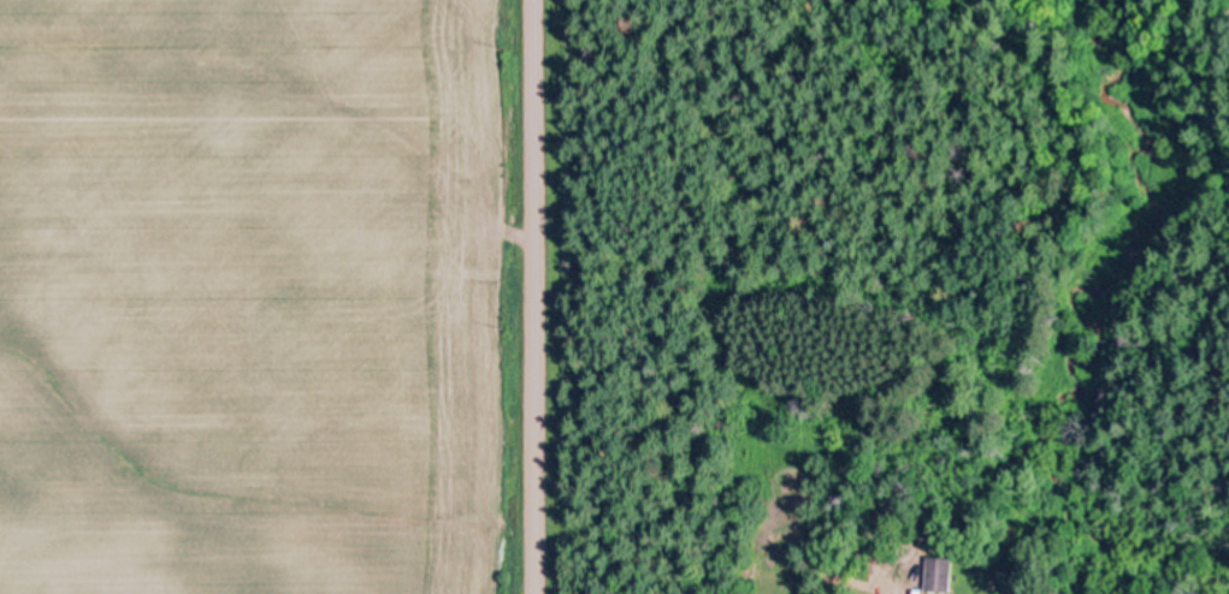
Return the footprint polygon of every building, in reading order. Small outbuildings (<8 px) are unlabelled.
[(929,557),(953,557),(952,590),(928,589),(929,557)]
